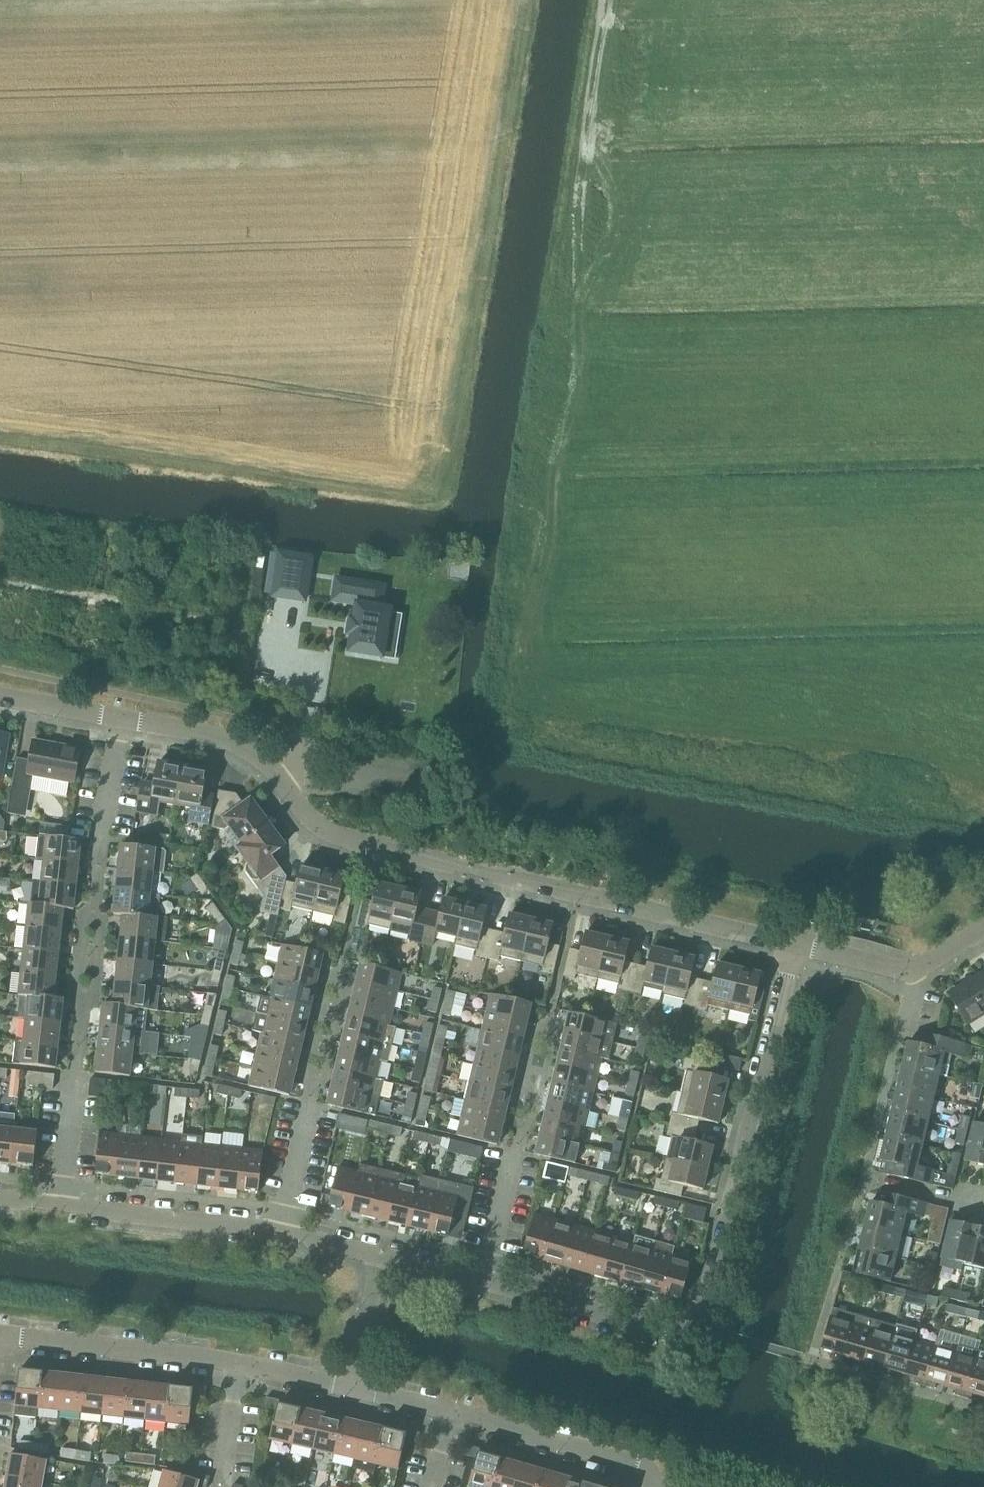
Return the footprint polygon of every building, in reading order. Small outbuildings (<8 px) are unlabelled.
[(312,559),(312,557),(310,557),(296,555),(281,553),(274,595),(306,600),(311,565),(312,559)] [(251,603),(261,604),(266,555),(256,554),(251,603)] [(403,615),(391,613),(391,609),(381,607),(385,586),(338,578),(334,600),(358,604),(355,619),(352,619),(349,635),(353,635),(350,652),(384,657),(387,634),(399,636),(403,615)] [(2,779),(10,734),(0,733),(0,779),(2,779)] [(31,760),(18,757),(8,812),(22,815),(30,774),(74,782),(81,747),(35,739),(31,760)] [(161,802),(177,805),(184,766),(159,762),(155,784),(144,782),(138,811),(158,815),(161,802)] [(184,766),(177,805),(193,808),(190,821),(209,824),(214,794),(204,793),(208,770),(184,766)] [(231,825),(244,844),(270,825),(252,799),(242,806),(231,792),(219,790),(213,827),(226,829),(231,825)] [(261,911),(278,915),(286,880),(275,878),(278,866),(270,855),(285,845),(270,825),(244,844),(239,847),(248,859),(246,871),(265,896),(261,911)] [(158,833),(156,841),(169,844),(171,835),(158,833)] [(37,858),(45,859),(80,863),(82,840),(40,835),(37,858)] [(166,849),(122,844),(119,868),(162,872),(164,872),(166,849)] [(45,859),(43,882),(77,886),(80,863),(45,859)] [(293,906),(314,911),(324,869),(302,864),(298,883),(286,880),(278,915),(279,915),(280,908),(292,911),(293,906)] [(119,868),(117,891),(159,895),(162,872),(119,868)] [(324,869),(314,911),(336,916),(334,921),(346,924),(353,896),(341,893),(346,875),(324,869)] [(191,879),(197,887),(204,882),(198,873),(191,879)] [(30,902),(30,903),(74,908),(77,886),(43,882),(42,882),(34,881),(32,903),(30,902)] [(204,882),(197,887),(203,895),(210,890),(204,882)] [(369,924),(390,929),(400,887),(378,882),(374,901),(363,898),(356,926),(368,929),(369,924)] [(422,893),(400,887),(391,929),(412,934),(410,939),(422,942),(429,914),(417,911),(422,893)] [(117,891),(114,913),(124,915),(124,914),(149,917),(149,916),(159,917),(161,895),(159,895),(117,891)] [(455,944),(456,945),(466,903),(444,898),(440,917),(429,914),(422,942),(434,944),(437,932),(457,937),(455,944)] [(30,903),(27,926),(62,930),(64,908),(74,909),(74,908),(30,903)] [(207,908),(213,916),(220,911),(214,903),(207,908)] [(476,955),(488,957),(494,930),(483,927),(488,908),(466,903),(456,945),(478,950),(476,955)] [(220,911),(213,916),(219,924),(226,919),(220,911)] [(501,955),(522,960),(532,919),(510,913),(506,932),(494,930),(488,957),(500,960),(501,955)] [(124,915),(122,937),(156,941),(166,942),(169,919),(159,918),(159,917),(149,916),(149,917),(124,914),(124,915)] [(272,914),(267,936),(273,937),(278,915),(272,914)] [(532,919),(522,960),(543,965),(542,970),(554,973),(561,945),(549,943),(554,924),(532,919)] [(27,926),(25,949),(59,953),(62,930),(27,926)] [(577,973),(598,978),(608,937),(586,932),(582,950),(571,948),(564,975),(576,978),(577,973)] [(122,937),(119,959),(154,963),(156,941),(122,937)] [(619,988),(630,991),(637,963),(626,961),(630,942),(608,937),(598,978),(620,983),(619,988)] [(237,940),(234,951),(243,953),(245,942),(237,940)] [(284,944),(280,962),(319,972),(324,953),(284,944)] [(674,952),(652,947),(648,966),(637,963),(630,991),(642,994),(644,985),(665,990),(674,952)] [(25,949),(22,971),(57,975),(59,953),(25,949)] [(243,953),(234,951),(231,963),(240,965),(243,953)] [(685,1004),(696,1007),(703,979),(691,976),(696,957),(674,952),(664,994),(686,999),(685,1004)] [(385,957),(383,968),(399,971),(402,961),(385,957)] [(119,959),(117,982),(151,986),(154,963),(119,959)] [(217,960),(214,970),(223,972),(225,962),(217,960)] [(280,962),(276,980),(315,989),(319,972),(280,962)] [(362,963),(358,981),(398,990),(402,972),(399,971),(383,968),(362,963)] [(709,1005),(731,1010),(740,968),(718,963),(714,982),(703,979),(696,1007),(708,1009),(709,1005)] [(740,968),(731,1010),(751,1015),(750,1020),(758,1021),(765,989),(758,987),(762,973),(740,968)] [(223,972),(214,970),(212,980),(221,982),(223,972)] [(22,971),(20,994),(64,999),(64,998),(54,997),(57,975),(22,971)] [(949,993),(968,1024),(983,1014),(983,971),(949,993)] [(229,975),(226,986),(234,988),(237,977),(229,975)] [(276,980),(272,997),(311,1007),(315,989),(276,980)] [(358,981),(354,998),(393,1008),(398,990),(358,981)] [(151,986),(117,982),(114,1005),(147,1009),(148,1009),(149,1008),(158,1010),(161,987),(151,986)] [(234,988),(226,986),(223,998),(231,1000),(234,988)] [(435,987),(432,998),(440,1000),(443,988),(435,987)] [(449,990),(446,1002),(454,1004),(457,992),(449,990)] [(209,992),(204,1014),(212,1016),(218,993),(209,992)] [(492,993),(488,1011),(528,1021),(532,1003),(492,993)] [(64,999),(20,994),(17,1016),(62,1022),(64,999)] [(272,997),(262,995),(258,1012),(307,1024),(311,1007),(272,997)] [(354,998),(350,1016),(389,1025),(393,1008),(354,998)] [(440,1000),(432,998),(429,1010),(437,1012),(440,1000)] [(446,1002),(443,1013),(451,1015),(452,1013),(463,1016),(465,1006),(454,1004),(446,1002)] [(114,1005),(104,1003),(102,1026),(145,1031),(147,1009),(114,1005)] [(220,1010),(217,1021),(226,1023),(229,1012),(220,1010)] [(488,1011),(484,1029),(524,1039),(528,1021),(488,1011)] [(307,1024),(258,1012),(254,1030),(263,1032),(303,1042),(307,1024)] [(571,1012),(567,1030),(614,1041),(618,1023),(571,1012)] [(212,1016),(204,1014),(201,1024),(210,1026),(212,1016)] [(350,1016),(346,1033),(393,1044),(397,1027),(389,1025),(350,1016)] [(27,1018),(25,1040),(59,1044),(62,1022),(27,1018)] [(226,1023),(217,1021),(215,1033),(223,1035),(226,1023)] [(427,1022),(424,1033),(432,1035),(435,1024),(427,1022)] [(441,1025),(438,1037),(446,1039),(448,1027),(441,1025)] [(145,1031),(102,1026),(99,1049),(143,1053),(145,1031)] [(484,1029),(480,1047),(519,1056),(524,1039),(484,1029)] [(567,1030),(562,1048),(602,1057),(609,1059),(614,1041),(567,1030)] [(263,1032),(259,1050),(299,1059),(303,1042),(263,1032)] [(346,1033),(342,1051),(381,1060),(389,1062),(393,1044),(346,1033)] [(432,1035),(424,1033),(421,1045),(429,1047),(432,1035)] [(641,1035),(638,1047),(646,1049),(649,1037),(641,1035)] [(194,1036),(191,1059),(193,1059),(202,1061),(203,1061),(208,1038),(194,1036)] [(909,1042),(903,1066),(939,1074),(947,1076),(952,1054),(967,1057),(970,1045),(936,1036),(933,1048),(909,1042)] [(446,1039),(438,1037),(435,1048),(443,1050),(446,1039)] [(25,1040),(17,1039),(14,1063),(57,1068),(59,1044),(25,1040)] [(212,1045),(209,1056),(218,1058),(220,1047),(212,1045)] [(480,1047),(476,1064),(515,1074),(519,1056),(480,1047)] [(646,1049),(638,1047),(635,1059),(643,1061),(646,1049)] [(562,1048),(558,1065),(598,1074),(602,1057),(562,1048)] [(134,1053),(99,1049),(96,1072),(131,1076),(134,1053)] [(259,1050),(255,1067),(294,1077),(299,1059),(259,1050)] [(342,1051),(337,1068),(377,1077),(381,1060),(342,1051)] [(712,1063),(740,1070),(743,1058),(715,1052),(712,1063)] [(434,1054),(429,1072),(437,1074),(441,1056),(434,1054)] [(218,1058),(209,1056),(205,1074),(213,1076),(218,1058)] [(418,1057),(416,1069),(424,1070),(426,1059),(418,1057)] [(688,1070),(683,1091),(724,1101),(729,1079),(711,1075),(713,1064),(686,1057),(683,1069),(688,1070)] [(202,1061),(193,1059),(191,1069),(200,1071),(202,1061)] [(476,1064),(472,1082),(511,1091),(515,1074),(476,1064)] [(558,1065),(554,1083),(593,1092),(598,1074),(558,1065)] [(903,1066),(897,1089),(934,1098),(939,1074),(903,1066)] [(294,1077),(255,1067),(251,1085),(290,1095),(294,1077)] [(8,1077),(9,1069),(0,1068),(0,1076),(8,1077)] [(377,1077),(337,1068),(333,1086),(381,1097),(385,1079),(377,1077)] [(424,1070),(416,1069),(413,1080),(421,1082),(424,1070)] [(26,1084),(54,1087),(56,1074),(28,1070),(26,1084)] [(632,1071),(630,1082),(637,1084),(640,1072),(632,1071)] [(429,1072),(425,1089),(433,1091),(437,1074),(429,1072)] [(106,1088),(107,1080),(92,1078),(90,1096),(105,1098),(106,1088)] [(119,1081),(107,1080),(106,1088),(118,1090),(119,1081)] [(128,1082),(127,1091),(147,1093),(148,1084),(128,1082)] [(472,1082),(468,1099),(507,1109),(511,1091),(472,1082)] [(637,1084),(630,1082),(627,1094),(635,1096),(637,1084)] [(554,1083),(550,1100),(589,1109),(593,1092),(554,1083)] [(971,1097),(980,1099),(983,1085),(975,1083),(971,1097)] [(148,1084),(147,1093),(167,1095),(168,1086),(148,1084)] [(217,1093),(229,1096),(231,1087),(219,1084),(217,1093)] [(381,1097),(333,1086),(329,1104),(376,1115),(381,1097)] [(231,1087),(229,1096),(241,1098),(243,1090),(231,1087)] [(176,1096),(187,1098),(188,1089),(177,1088),(176,1096)] [(188,1089),(187,1098),(200,1099),(201,1090),(188,1089)] [(897,1089),(892,1112),(928,1121),(934,1098),(897,1089)] [(673,1112),(670,1123),(698,1130),(700,1119),(719,1123),(724,1101),(683,1091),(678,1113),(673,1112)] [(410,1092),(407,1104),(415,1105),(418,1094),(410,1092)] [(263,1103),(275,1106),(277,1098),(265,1095),(263,1103)] [(424,1095),(421,1107),(429,1109),(432,1097),(424,1095)] [(468,1099),(463,1117),(503,1126),(507,1109),(468,1099)] [(550,1100),(546,1118),(585,1127),(589,1109),(550,1100)] [(415,1105),(407,1104),(405,1115),(412,1117),(415,1105)] [(624,1106),(621,1117),(629,1119),(632,1107),(624,1106)] [(429,1109),(421,1107),(418,1119),(426,1120),(429,1109)] [(892,1112),(886,1136),(923,1144),(928,1121),(892,1112)] [(340,1113),(337,1127),(345,1129),(348,1115),(340,1113)] [(11,1163),(15,1129),(16,1117),(0,1115),(0,1162),(11,1163)] [(962,1115),(959,1128),(968,1130),(971,1117),(962,1115)] [(503,1126),(463,1117),(459,1135),(498,1145),(503,1126)] [(629,1119),(621,1117),(618,1129),(626,1131),(629,1119)] [(546,1118),(542,1135),(581,1145),(585,1127),(546,1118)] [(378,1130),(389,1133),(391,1125),(380,1122),(378,1130)] [(983,1164),(983,1125),(974,1122),(966,1159),(983,1164)] [(672,1136),(667,1157),(709,1167),(714,1145),(695,1141),(698,1130),(670,1123),(667,1135),(672,1136)] [(391,1125),(389,1133),(401,1136),(403,1128),(391,1125)] [(968,1130),(959,1128),(956,1142),(965,1144),(968,1130)] [(15,1129),(11,1163),(34,1166),(38,1131),(15,1129)] [(415,1131),(414,1139),(429,1142),(431,1134),(415,1131)] [(96,1173),(117,1175),(122,1135),(101,1132),(96,1173)] [(178,1182),(198,1184),(203,1144),(204,1136),(183,1134),(182,1142),(178,1182)] [(431,1134),(429,1142),(441,1145),(443,1137),(431,1134)] [(117,1175),(138,1177),(142,1137),(122,1135),(117,1175)] [(581,1145),(542,1135),(537,1153),(577,1163),(581,1145)] [(923,1144),(886,1136),(881,1159),(888,1161),(885,1172),(953,1189),(957,1175),(918,1166),(923,1144)] [(138,1177),(158,1180),(162,1139),(142,1137),(138,1177)] [(158,1180),(178,1182),(182,1142),(162,1139),(158,1180)] [(462,1142),(451,1139),(449,1148),(460,1151),(462,1142)] [(616,1141),(613,1152),(621,1154),(624,1142),(616,1141)] [(198,1184),(218,1186),(223,1146),(203,1144),(198,1184)] [(218,1186),(239,1189),(243,1149),(223,1146),(218,1186)] [(243,1149),(239,1189),(259,1191),(264,1151),(243,1149)] [(613,1152),(610,1164),(618,1166),(621,1154),(613,1152)] [(709,1167),(667,1157),(662,1179),(657,1178),(654,1189),(682,1196),(685,1184),(704,1189),(709,1167)] [(361,1164),(359,1171),(350,1211),(370,1216),(381,1168),(361,1164)] [(330,1206),(350,1211),(359,1171),(339,1167),(330,1206)] [(568,1175),(589,1180),(590,1172),(570,1167),(568,1175)] [(401,1173),(381,1168),(370,1216),(390,1220),(401,1173)] [(589,1180),(609,1185),(611,1177),(602,1175),(590,1172),(589,1180)] [(390,1220),(409,1225),(421,1178),(401,1173),(390,1220)] [(421,1178),(409,1225),(429,1230),(441,1181),(421,1176),(421,1178)] [(450,1234),(454,1218),(467,1221),(474,1189),(441,1181),(429,1230),(442,1233),(450,1234)] [(627,1189),(616,1186),(614,1194),(626,1197),(627,1189)] [(639,1192),(627,1189),(626,1197),(637,1200),(639,1192)] [(871,1201),(865,1225),(902,1234),(907,1212),(924,1216),(925,1214),(934,1216),(928,1240),(941,1243),(947,1216),(941,1206),(881,1192),(878,1203),(871,1201)] [(655,1196),(653,1207),(665,1209),(665,1206),(667,1198),(655,1196)] [(667,1198),(665,1206),(678,1209),(679,1201),(667,1198)] [(684,1217),(704,1222),(707,1208),(687,1203),(685,1211),(684,1217)] [(524,1253),(544,1259),(555,1220),(535,1214),(524,1253)] [(544,1259),(564,1264),(575,1225),(555,1220),(544,1259)] [(951,1220),(941,1265),(962,1270),(964,1263),(973,1226),(951,1220)] [(564,1264),(583,1270),(595,1231),(575,1225),(564,1264)] [(865,1225),(860,1249),(896,1257),(902,1234),(865,1225)] [(964,1263),(983,1267),(983,1228),(973,1226),(964,1263)] [(583,1270),(603,1276),(614,1237),(595,1231),(583,1270)] [(634,1242),(623,1281),(642,1287),(656,1240),(636,1235),(634,1242)] [(603,1276),(623,1281),(634,1242),(614,1237),(603,1276)] [(642,1287),(662,1293),(673,1254),(675,1246),(656,1240),(642,1287)] [(896,1257),(860,1249),(854,1272),(890,1281),(896,1257)] [(930,1251),(927,1265),(935,1267),(939,1253),(930,1251)] [(673,1254),(662,1293),(682,1298),(693,1260),(673,1254)] [(935,1267),(927,1265),(923,1279),(932,1281),(935,1267)] [(842,1278),(854,1281),(855,1273),(844,1271),(842,1278)] [(873,1290),(884,1292),(886,1285),(874,1282),(873,1290)] [(886,1285),(884,1292),(895,1295),(897,1287),(886,1285)] [(942,1296),(956,1299),(958,1290),(944,1287),(942,1296)] [(958,1290),(956,1299),(969,1303),(971,1294),(958,1290)] [(915,1300),(926,1302),(928,1295),(917,1292),(915,1300)] [(928,1295),(926,1302),(938,1305),(939,1297),(928,1295)] [(948,1304),(946,1311),(967,1316),(969,1308),(948,1304)] [(855,1313),(834,1307),(821,1349),(832,1352),(831,1358),(841,1361),(855,1313)] [(969,1308),(967,1316),(979,1319),(980,1311),(969,1308)] [(876,1319),(855,1313),(842,1361),(852,1364),(854,1359),(864,1361),(876,1319)] [(876,1319),(864,1361),(874,1364),(872,1370),(883,1373),(897,1325),(876,1319)] [(897,1325),(883,1373),(894,1376),(895,1371),(905,1373),(915,1339),(918,1330),(897,1324),(897,1325)] [(938,1337),(936,1345),(924,1385),(935,1388),(937,1383),(947,1385),(959,1343),(938,1337)] [(914,1382),(924,1385),(936,1345),(915,1339),(905,1373),(915,1376),(914,1382)] [(980,1349),(959,1343),(947,1385),(957,1388),(955,1394),(966,1397),(980,1349)] [(980,1349),(966,1397),(977,1400),(978,1395),(983,1396),(983,1350),(980,1349)] [(38,1416),(39,1408),(43,1372),(20,1369),(16,1405),(17,1405),(16,1413),(38,1416)] [(39,1408),(60,1410),(64,1374),(43,1372),(39,1408)] [(60,1410),(82,1412),(86,1377),(64,1374),(60,1410)] [(82,1412),(103,1415),(107,1379),(86,1377),(82,1412)] [(103,1415),(124,1417),(129,1381),(107,1379),(103,1415)] [(124,1417),(146,1420),(150,1384),(129,1381),(124,1417)] [(146,1420),(167,1422),(172,1386),(150,1384),(146,1420)] [(172,1386),(167,1422),(190,1425),(193,1395),(206,1396),(207,1386),(194,1385),(194,1389),(172,1386)] [(271,1439),(293,1444),(301,1409),(279,1403),(280,1400),(267,1397),(265,1406),(277,1409),(271,1439)] [(293,1444),(314,1449),(322,1413),(301,1409),(293,1444)] [(314,1449),(335,1454),(343,1418),(322,1413),(314,1449)] [(335,1454),(356,1458),(364,1423),(343,1418),(335,1454)] [(364,1423),(356,1458),(354,1466),(375,1471),(377,1463),(385,1428),(364,1423)] [(407,1433),(385,1428),(377,1463),(399,1468),(406,1439),(419,1442),(421,1432),(408,1429),(407,1433)] [(19,1449),(34,1451),(35,1442),(21,1440),(19,1449)] [(35,1442),(34,1451),(48,1454),(50,1445),(35,1442)] [(468,1444),(465,1454),(477,1457),(470,1486),(471,1486),(492,1486),(501,1458),(479,1452),(480,1448),(468,1444)] [(62,1456),(76,1459),(78,1450),(63,1447),(62,1456)] [(78,1450),(76,1459),(91,1461),(92,1452),(78,1450)] [(127,1461),(141,1463),(142,1454),(128,1452),(127,1461)] [(11,1453),(7,1476),(43,1482),(47,1460),(11,1453)] [(99,1453),(98,1462),(119,1464),(120,1455),(99,1453)] [(142,1454),(141,1463),(156,1465),(157,1456),(142,1454)] [(522,1464),(501,1458),(492,1486),(515,1486),(522,1464)] [(542,1470),(522,1464),(515,1486),(537,1486),(542,1470)] [(160,1486),(198,1486),(200,1486),(208,1486),(211,1476),(201,1473),(199,1480),(165,1470),(160,1486)] [(563,1476),(542,1470),(537,1486),(560,1486),(563,1476)] [(5,1486),(42,1486),(43,1482),(7,1476),(5,1486)] [(92,1486),(101,1486),(103,1479),(95,1476),(92,1486)] [(584,1482),(563,1476),(560,1486),(582,1486),(584,1482)]
